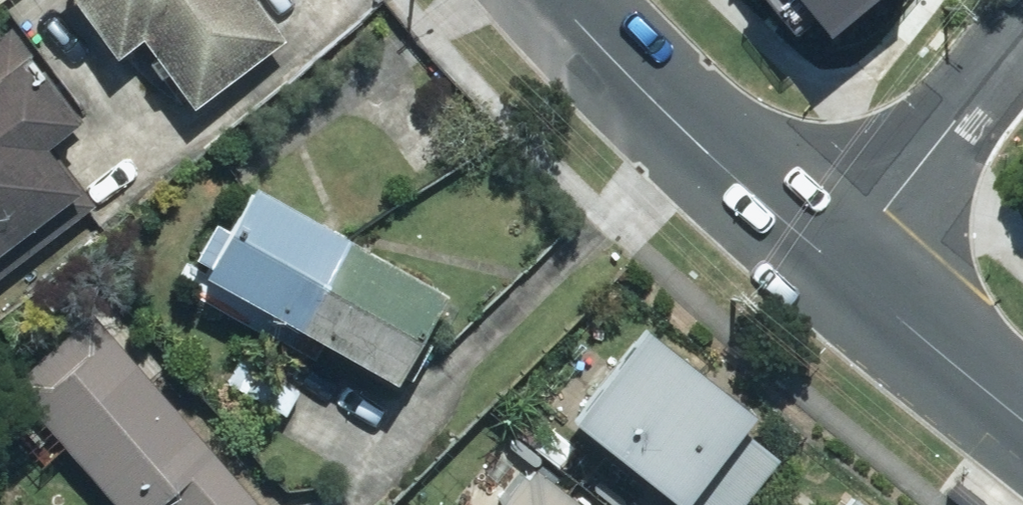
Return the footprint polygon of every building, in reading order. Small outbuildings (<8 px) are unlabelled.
[(273,0),(96,0),(138,51),(160,34),(215,101),(299,32),(273,0)] [(833,35),(878,0),(803,0),(833,35)] [(101,189),(67,143),(99,119),(24,19),(0,37),(0,265),(101,189)] [(471,288),(269,180),(222,268),(234,274),(223,296),(330,354),(340,335),(423,379),(471,288)] [(665,311),(594,407),(705,490),(776,393),(665,311)] [(117,326),(33,398),(125,504),(159,504),(177,490),(190,504),(272,504),(117,326)] [(532,462),(522,474),(492,449),(445,504),(584,504),(532,462)] [(861,497),(855,504),(872,504),(861,497)]
